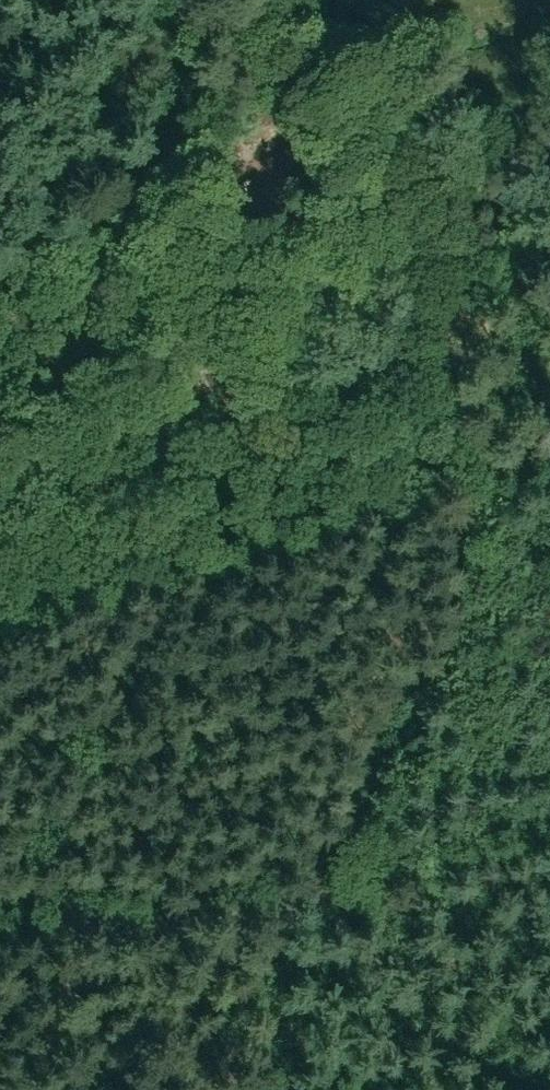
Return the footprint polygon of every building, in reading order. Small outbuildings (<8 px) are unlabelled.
[(388,34),(403,32),(401,17),(386,19),(388,34)]
